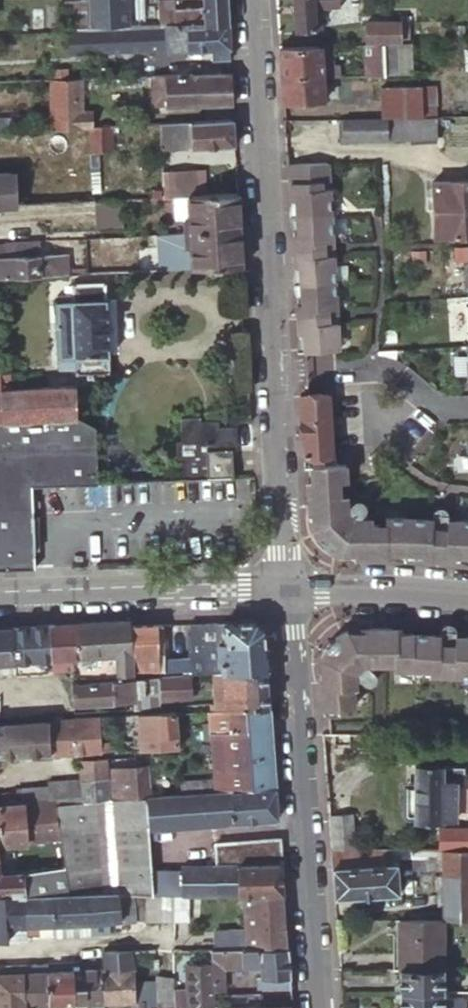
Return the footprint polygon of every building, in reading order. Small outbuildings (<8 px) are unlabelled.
[(226,0),(203,0),(203,5),(174,6),(174,0),(158,0),(159,25),(228,21),(226,0)] [(338,0),(294,0),(295,30),(315,29),(314,3),(338,2),(338,0)] [(85,28),(88,28),(87,7),(86,2),(66,3),(67,29),(70,29),(85,28)] [(87,7),(88,28),(103,27),(108,27),(107,6),(102,6),(87,7)] [(398,43),(398,20),(364,21),(365,44),(383,44),(398,43)] [(230,58),(228,21),(159,25),(131,26),(132,52),(212,48),(212,59),(230,58)] [(88,28),(85,28),(86,54),(132,52),(131,26),(108,27),(103,27),(88,28)] [(85,28),(70,29),(71,54),(86,54),(85,28)] [(398,43),(383,44),(365,44),(366,76),(385,75),(399,74),(398,43)] [(321,58),(320,45),(280,47),(283,103),(324,100),(323,77),(321,58)] [(321,58),(323,77),(338,76),(337,64),(332,64),(332,57),(321,58)] [(55,80),(67,79),(67,71),(55,71),(55,80)] [(167,106),(232,102),(231,73),(190,75),(190,73),(67,79),(55,80),(50,80),(52,127),(79,126),(78,106),(167,102),(167,106)] [(380,87),(380,119),(390,119),(400,119),(435,118),(434,106),(434,86),(380,87)] [(235,145),(233,118),(160,122),(160,137),(161,148),(186,147),(235,145)] [(400,119),(390,119),(391,140),(439,140),(439,118),(435,118),(400,119)] [(16,129),(16,124),(11,125),(11,119),(0,119),(0,130),(16,129)] [(343,119),(344,141),(391,140),(390,119),(380,119),(343,119)] [(112,149),(111,124),(88,125),(89,151),(112,149)] [(329,162),(290,164),(291,194),(296,198),(298,216),(331,214),(336,214),(335,199),(330,195),(329,162)] [(161,178),(162,197),(175,196),(176,196),(189,195),(187,168),(161,169),(161,178)] [(15,205),(13,175),(8,171),(0,171),(0,206),(15,205)] [(433,180),(435,235),(452,234),(452,235),(467,235),(467,179),(433,180)] [(241,267),(238,192),(189,195),(176,196),(175,196),(176,218),(183,218),(185,252),(191,252),(192,269),(241,267)] [(122,199),(94,200),(95,232),(123,231),(122,199)] [(331,214),(298,216),(299,233),(294,240),(294,250),(333,247),(332,240),(332,233),(331,214)] [(72,274),(72,269),(67,269),(66,253),(40,255),(40,242),(7,243),(7,244),(0,244),(0,278),(72,274)] [(301,283),(335,281),(334,262),(333,249),(333,247),(294,250),(295,261),(300,265),(301,283)] [(107,371),(103,281),(74,283),(74,295),(56,296),(56,301),(55,301),(58,368),(68,367),(69,373),(85,372),(86,378),(92,378),(92,372),(107,371)] [(298,317),(337,315),(336,301),(335,281),(301,283),(302,301),(297,306),(298,317)] [(337,315),(298,317),(299,328),(304,332),(305,351),(336,349),(339,349),(338,329),(337,315)] [(0,373),(0,389),(56,386),(56,373),(8,376),(8,373),(0,373)] [(97,481),(96,427),(77,417),(75,385),(56,386),(0,389),(0,568),(47,566),(44,483),(97,481)] [(300,396),(303,455),(311,454),(332,453),(332,445),(329,395),(328,394),(300,396)] [(182,460),(183,478),(233,476),(230,426),(219,427),(218,421),(203,421),(203,417),(181,418),(182,441),(177,441),(178,460),(182,460)] [(341,512),(340,510),(339,487),(336,488),(336,480),(339,480),(338,463),(333,463),(332,453),(311,454),(312,480),(307,485),(308,507),(314,513),(314,525),(312,527),(313,529),(313,531),(314,533),(315,535),(317,537),(318,539),(319,540),(320,542),(322,543),(323,545),(325,546),(327,547),(328,548),(330,550),(332,550),(334,551),(336,552),(338,553),(339,553),(342,550),(355,550),(360,556),(382,556),(387,551),(404,551),(405,524),(405,517),(385,516),(385,527),(378,527),(378,524),(355,523),(354,522),(355,521),(343,510),(341,512)] [(116,481),(102,481),(103,506),(117,506),(116,481)] [(405,524),(404,551),(422,552),(426,557),(448,558),(453,553),(467,554),(467,520),(453,519),(453,526),(405,524)] [(133,671),(129,624),(129,619),(79,622),(81,654),(74,655),(75,675),(89,674),(133,671)] [(212,671),(266,667),(263,628),(254,619),(224,620),(225,638),(225,644),(218,645),(217,638),(217,620),(189,621),(191,668),(191,672),(192,672),(212,671)] [(81,654),(79,622),(48,623),(52,656),(52,662),(53,669),(73,667),(71,655),(74,655),(81,654)] [(145,623),(129,624),(133,671),(149,670),(165,669),(161,622),(145,623)] [(11,625),(11,627),(14,660),(14,665),(15,670),(22,669),(21,659),(52,656),(48,623),(11,625)] [(11,627),(0,627),(0,672),(15,670),(14,665),(14,660),(11,627)] [(353,705),(350,686),(346,687),(344,676),(349,672),(350,673),(361,660),(360,659),(365,654),(391,655),(391,666),(431,668),(436,673),(459,674),(464,669),(467,670),(467,635),(460,635),(460,642),(439,641),(439,634),(413,633),(396,632),(391,627),(369,627),(364,632),(349,632),(346,629),(344,630),(342,631),(340,632),(338,633),(337,634),(336,635),(335,636),(334,637),(332,638),(331,639),(329,641),(328,642),(327,644),(326,645),(324,647),(323,649),(322,651),(321,654),(320,657),(323,660),(324,674),(320,680),(321,702),(327,707),(327,709),(353,705)] [(269,706),(266,667),(212,671),(213,685),(224,684),(226,708),(269,706)] [(191,672),(160,674),(161,698),(194,696),(192,672),(191,672)] [(161,698),(160,674),(146,675),(148,706),(161,706),(161,698)] [(142,691),(142,675),(72,679),(73,702),(114,699),(134,698),(133,692),(142,691)] [(148,706),(146,675),(142,675),(142,691),(133,692),(134,698),(134,707),(148,706)] [(275,786),(269,706),(226,708),(215,709),(209,709),(215,790),(275,786)] [(178,746),(175,711),(175,710),(99,714),(99,724),(114,723),(114,720),(138,719),(139,748),(178,746)] [(99,724),(99,714),(74,715),(74,718),(48,719),(50,752),(101,750),(100,740),(99,724)] [(50,752),(48,719),(20,721),(22,753),(50,752)] [(22,753),(20,721),(0,722),(0,754),(22,753)] [(350,748),(350,734),(323,734),(324,744),(335,744),(334,748),(350,748)] [(113,739),(100,740),(101,750),(114,749),(113,739)] [(107,770),(106,756),(80,758),(81,777),(107,775),(107,770)] [(456,817),(457,780),(443,780),(443,765),(417,764),(416,786),(408,786),(407,814),(410,816),(456,817)] [(443,765),(443,780),(457,780),(456,817),(467,817),(467,771),(464,771),(464,765),(443,765)] [(109,797),(149,794),(148,766),(107,770),(107,775),(108,783),(109,797)] [(81,777),(65,778),(67,800),(109,797),(108,783),(107,775),(81,777)] [(58,798),(58,801),(67,800),(65,778),(48,780),(48,785),(50,799),(58,798)] [(15,787),(15,790),(16,802),(50,799),(48,785),(15,787)] [(131,893),(146,893),(151,893),(150,874),(147,825),(277,816),(275,786),(215,790),(183,792),(149,794),(109,797),(67,800),(58,801),(63,875),(64,893),(89,892),(121,892),(121,894),(131,893)] [(16,802),(15,790),(1,791),(2,803),(16,802)] [(58,801),(58,798),(50,799),(16,802),(2,803),(0,803),(0,843),(41,841),(42,869),(43,876),(63,875),(58,801)] [(332,851),(356,851),(354,813),(329,814),(331,839),(332,851)] [(467,850),(467,828),(441,828),(441,851),(467,850)] [(280,861),(278,836),(238,840),(214,842),(215,865),(180,867),(180,871),(180,894),(188,894),(237,894),(235,864),(280,861)] [(441,851),(413,850),(413,868),(444,868),(444,919),(467,919),(467,850),(441,851)] [(395,851),(356,851),(332,851),(334,887),(335,897),(400,892),(398,862),(396,862),(395,851)] [(287,945),(280,861),(235,864),(237,894),(242,894),(243,928),(244,933),(244,946),(287,945)] [(24,894),(36,893),(36,876),(43,876),(42,869),(0,870),(0,895),(6,895),(24,894)] [(180,871),(150,874),(151,893),(160,894),(174,893),(180,894),(180,871)] [(52,893),(64,893),(63,875),(43,876),(43,893),(52,893)] [(90,920),(89,892),(64,893),(52,893),(53,922),(54,934),(79,932),(90,931),(90,920)] [(131,917),(131,893),(121,894),(121,892),(89,892),(90,920),(101,919),(108,918),(121,917),(131,917)] [(53,922),(52,893),(43,893),(36,893),(24,894),(26,924),(40,923),(53,922)] [(146,919),(146,893),(131,893),(131,917),(121,917),(121,919),(128,919),(146,919)] [(160,919),(160,894),(151,893),(146,893),(146,919),(160,919)] [(175,919),(174,893),(160,894),(160,919),(175,919)] [(188,894),(180,894),(174,893),(175,919),(188,919),(188,894)] [(26,924),(24,894),(6,895),(8,938),(27,937),(27,933),(26,924)] [(8,938),(6,895),(0,895),(0,939),(8,938)] [(90,920),(90,931),(102,930),(101,919),(90,920)] [(444,968),(444,919),(400,919),(400,969),(444,968)] [(26,924),(27,933),(41,932),(40,923),(26,924)] [(214,947),(244,946),(244,933),(243,928),(213,929),(214,947)] [(214,947),(210,948),(211,963),(212,988),(222,988),(221,965),(258,964),(259,976),(254,976),(254,986),(291,985),(287,945),(244,946),(214,947)] [(132,963),(131,948),(102,949),(103,963),(132,963)] [(21,964),(23,1005),(48,1004),(47,971),(46,963),(21,964)] [(212,993),(212,988),(211,963),(186,964),(187,993),(172,994),(172,1007),(195,1007),(212,1007),(212,993)] [(21,964),(0,964),(0,1007),(24,1007),(23,1005),(21,964)] [(102,1002),(101,967),(84,968),(86,1002),(102,1002)] [(117,967),(104,967),(101,967),(102,1002),(118,1001),(117,978),(117,967)] [(132,970),(132,967),(117,967),(117,978),(133,978),(132,970)] [(86,1002),(84,968),(47,971),(48,1004),(86,1002)] [(444,991),(444,968),(400,969),(400,991),(444,991)] [(172,977),(155,974),(155,980),(155,984),(155,989),(155,990),(155,993),(156,996),(157,1007),(172,1007),(172,994),(172,977)] [(133,978),(117,978),(118,1001),(130,1001),(133,1001),(133,999),(133,993),(133,980),(133,978)] [(133,980),(133,993),(133,999),(143,999),(144,1007),(157,1007),(156,996),(155,993),(155,990),(155,989),(155,984),(155,980),(133,980)] [(269,991),(212,993),(212,1007),(218,1007),(269,1005),(269,991)] [(444,991),(400,991),(400,1007),(464,1007),(464,997),(444,997),(444,991)] [(133,999),(133,1001),(130,1001),(131,1007),(144,1007),(143,999),(133,999)]
